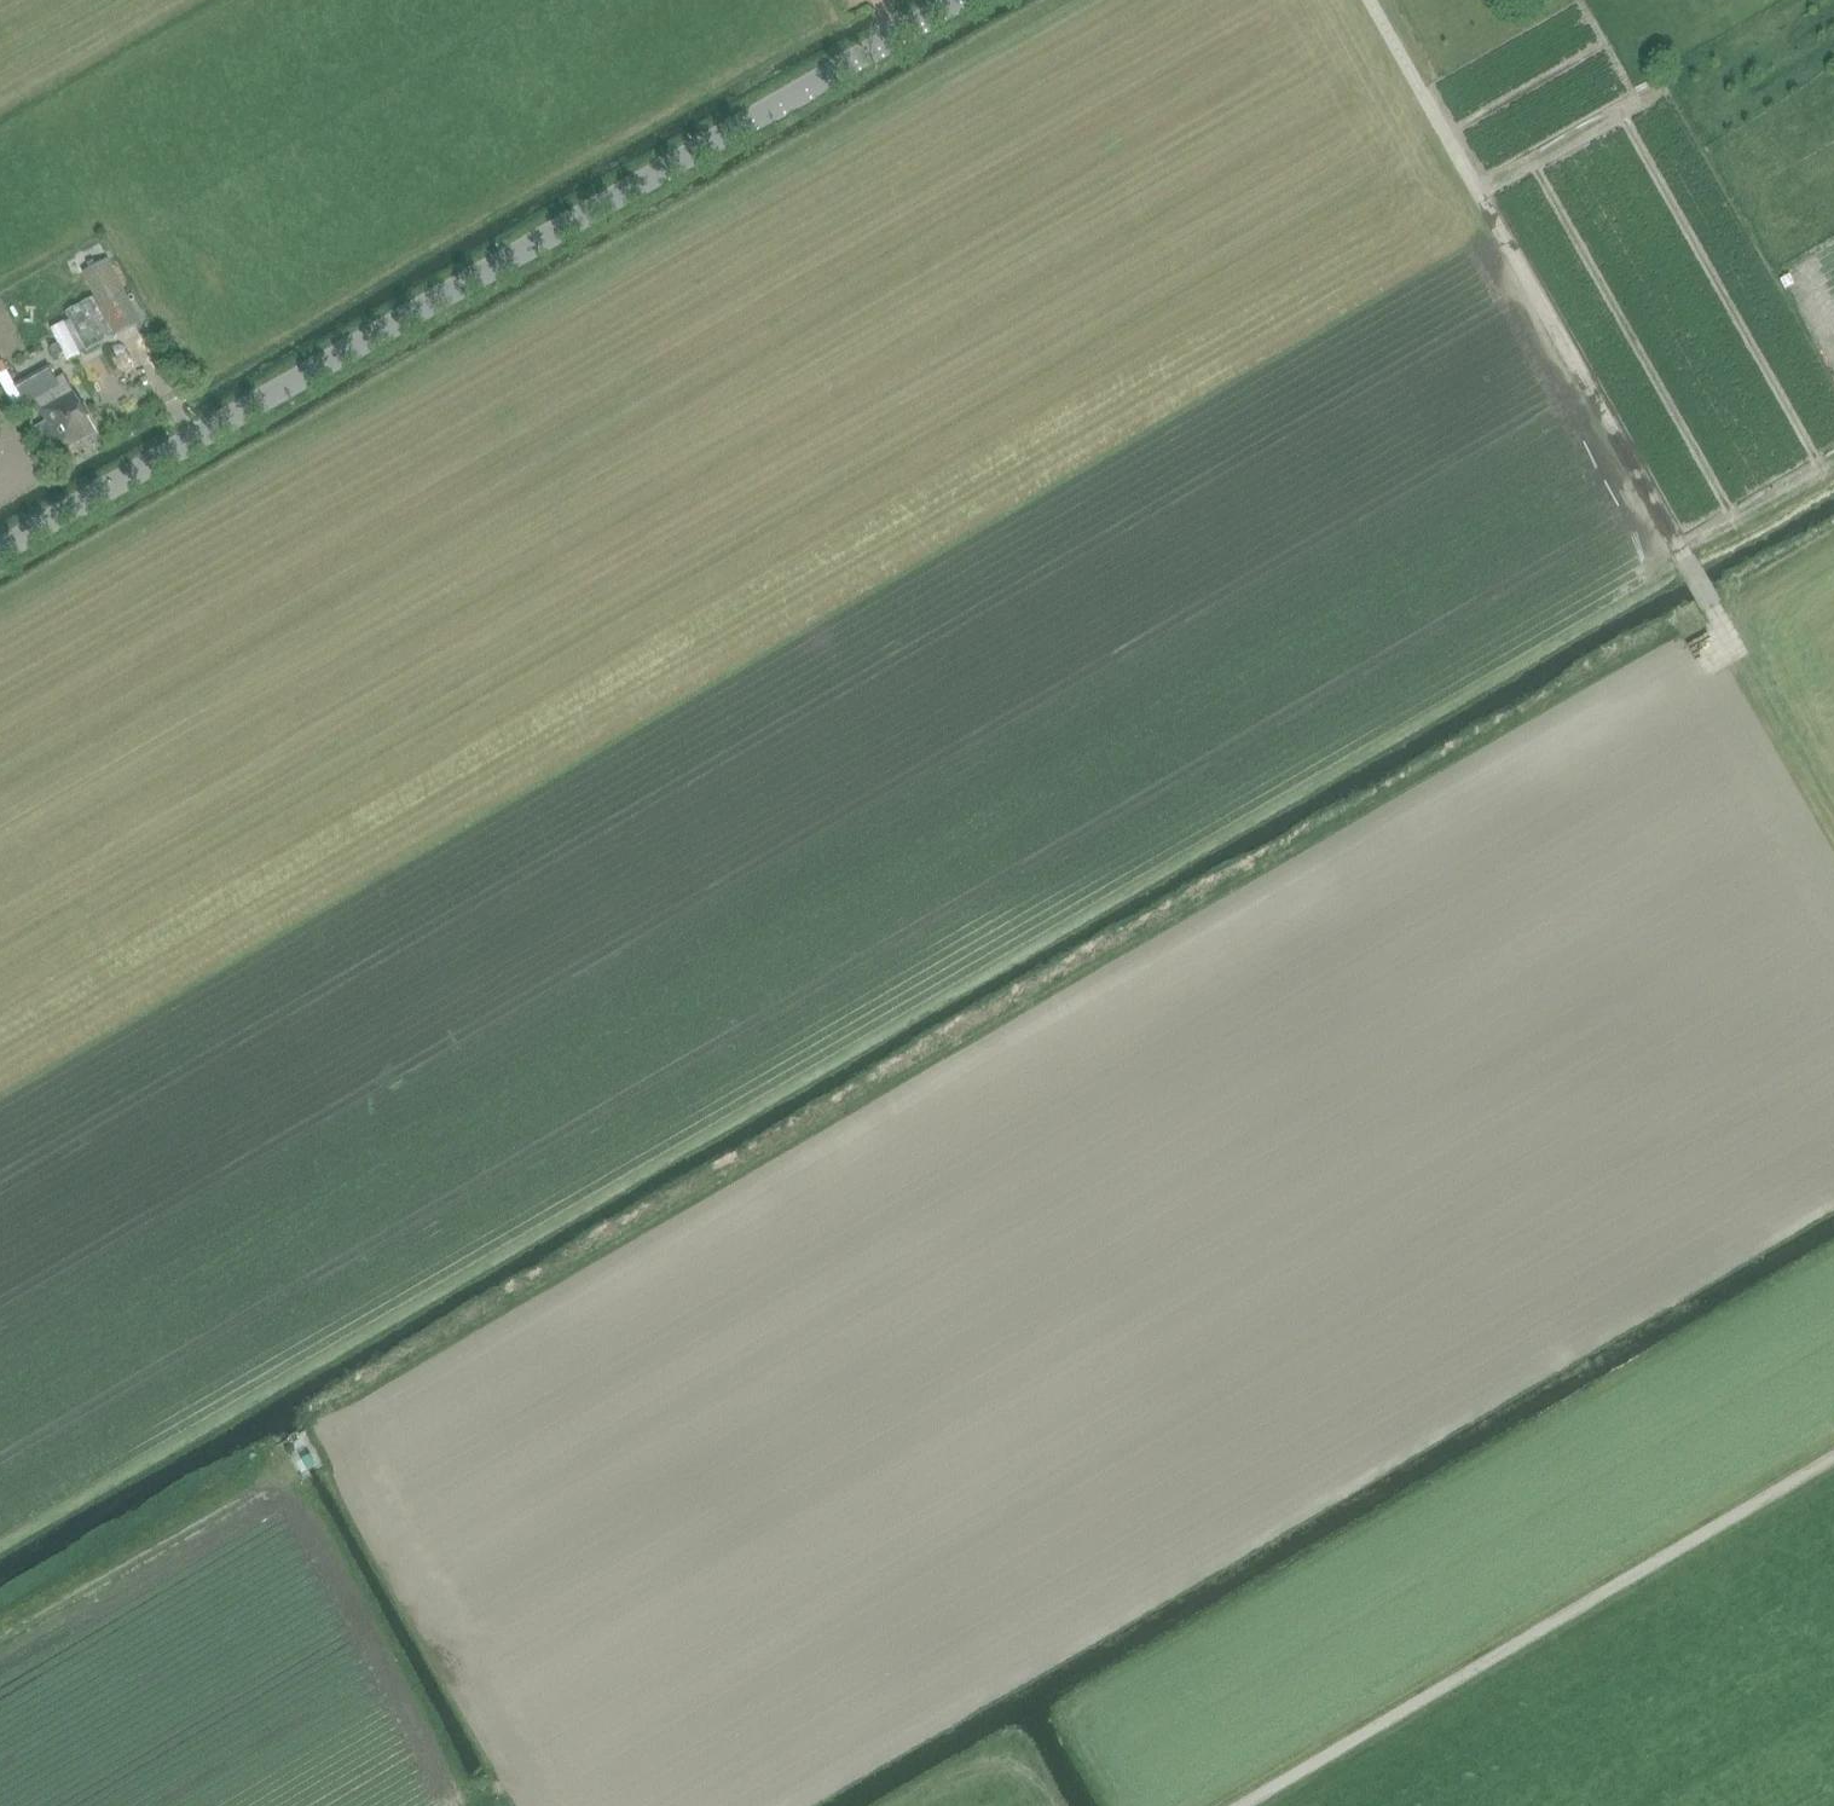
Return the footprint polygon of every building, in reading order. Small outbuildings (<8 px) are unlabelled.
[(66,313),(87,353),(114,337),(142,323),(108,259),(82,273),(93,297),(66,313)] [(33,400),(47,424),(36,430),(45,447),(56,441),(63,453),(97,434),(64,375),(55,379),(58,386),(33,400)] [(12,401),(0,378),(0,407),(12,401)] [(192,415),(198,429),(216,421),(209,407),(192,415)]
